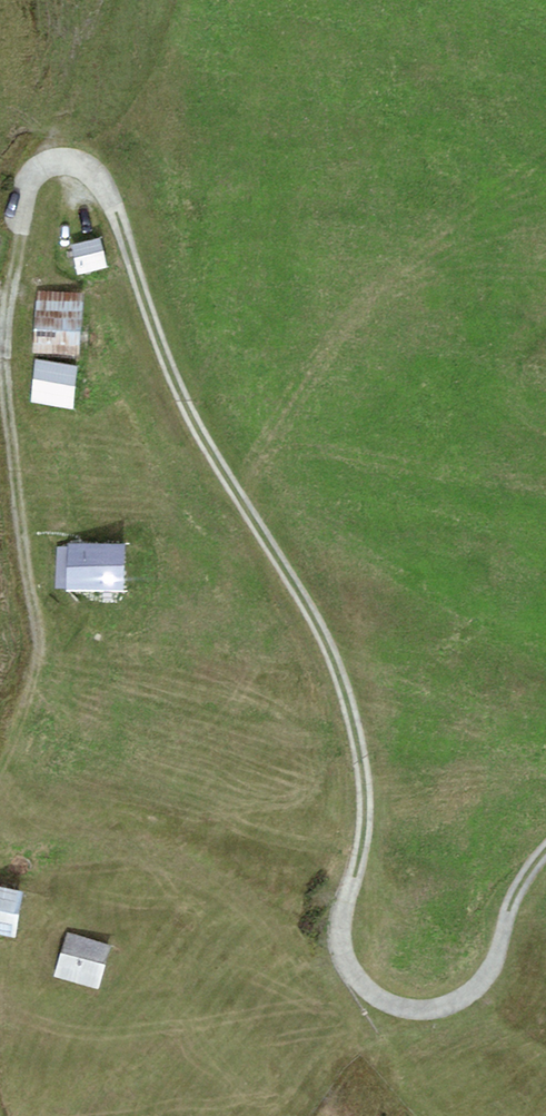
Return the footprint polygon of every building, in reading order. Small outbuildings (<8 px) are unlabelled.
[(99,241),(71,247),(77,277),(105,271),(99,241)] [(84,296),(38,293),(33,354),(79,357),(84,296)] [(78,366),(35,360),(29,402),(72,409),(78,366)] [(125,549),(68,545),(66,591),(123,594),(125,549)] [(0,890),(0,939),(13,942),(24,896),(0,890)] [(111,948),(64,935),(52,979),(99,992),(111,948)]
